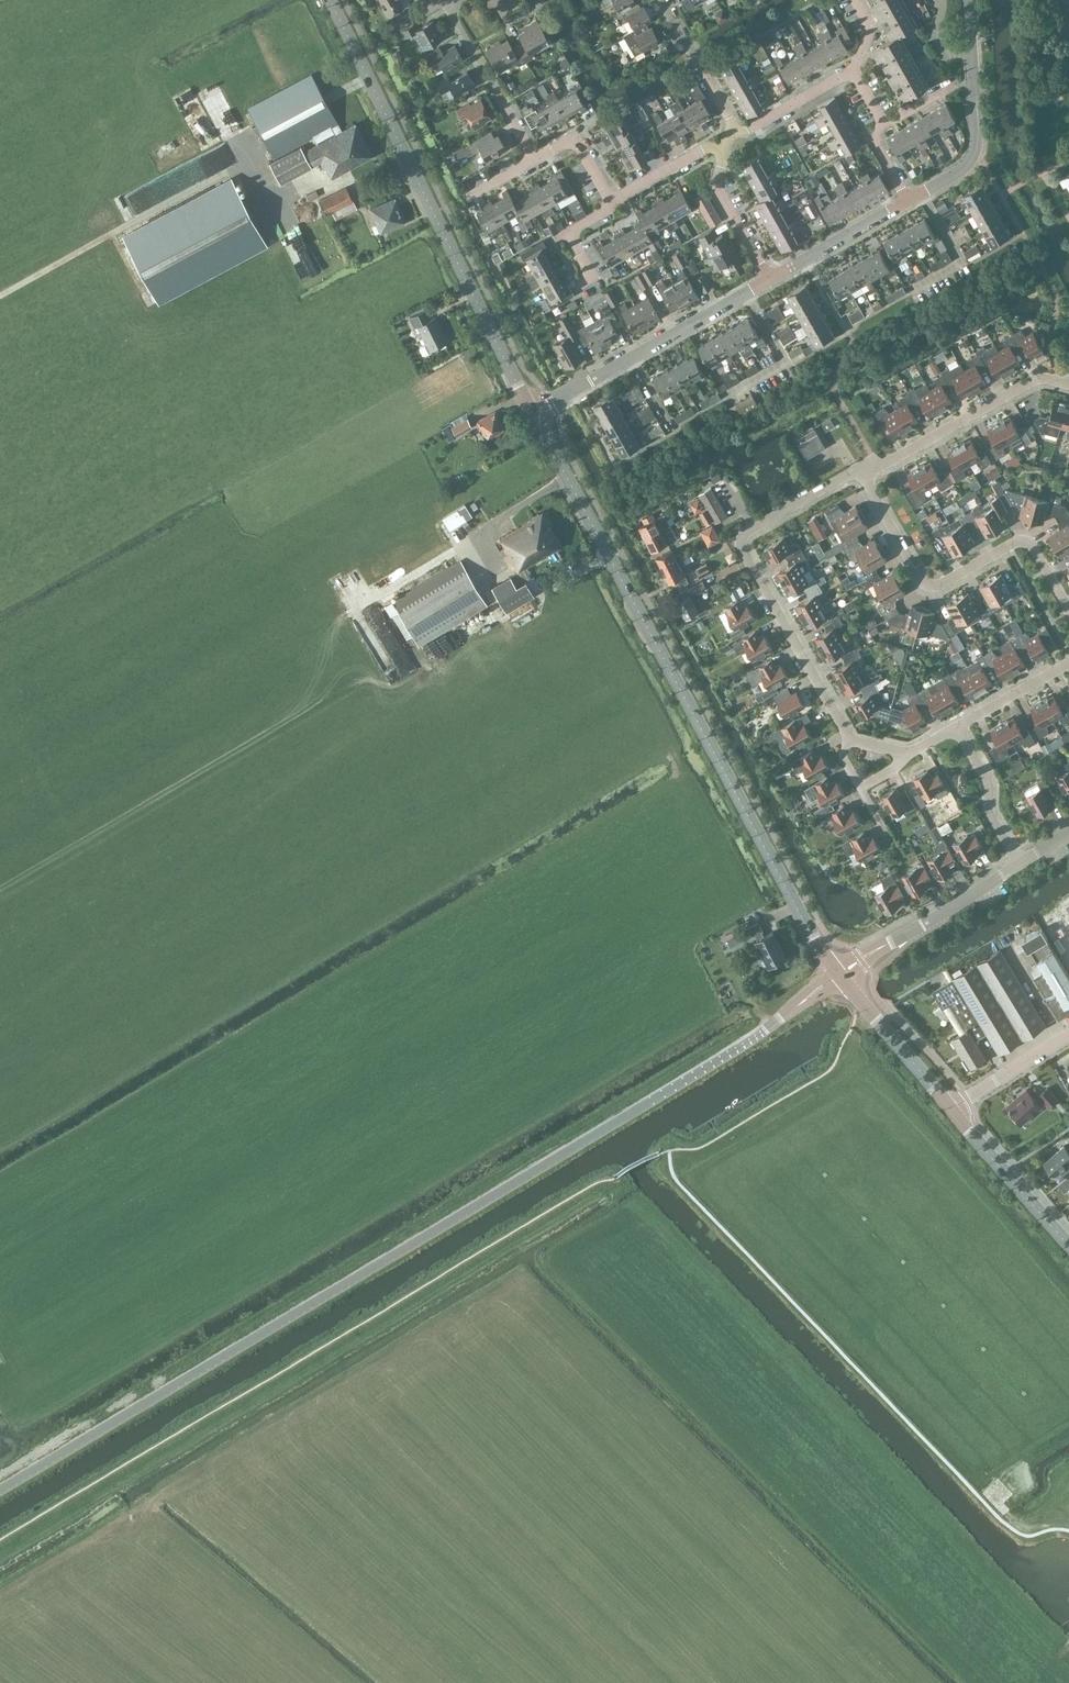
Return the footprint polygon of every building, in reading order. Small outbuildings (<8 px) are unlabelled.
[(404,6),(400,0),(377,0),(380,4),(382,3),(389,15),(404,6)] [(583,12),(598,4),(596,0),(585,0),(578,4),(583,12)] [(636,2),(635,0),(602,0),(606,7),(615,3),(619,11),(620,12),(636,3),(636,2)] [(687,10),(695,5),(693,3),(698,0),(681,0),(687,10)] [(899,0),(877,0),(878,2),(870,6),(875,14),(899,0)] [(907,13),(900,0),(899,0),(875,14),(879,22),(887,18),(890,22),(907,13)] [(646,23),(651,20),(643,6),(642,7),(638,1),(636,2),(636,3),(620,12),(619,11),(615,14),(621,24),(629,20),(635,29),(646,23)] [(814,18),(821,13),(814,3),(807,8),(814,18)] [(889,40),(897,36),(914,26),(907,13),(890,22),(893,27),(885,32),(889,40)] [(848,19),(852,29),(860,26),(856,16),(848,19)] [(422,49),(442,38),(432,19),(417,27),(415,23),(401,31),(404,37),(413,32),(422,49)] [(518,45),(526,59),(535,54),(532,49),(549,39),(538,22),(519,33),(524,41),(518,45)] [(820,30),(817,26),(815,22),(811,24),(816,32),(820,30)] [(817,26),(820,30),(834,55),(846,48),(844,44),(851,40),(842,25),(835,29),(837,32),(830,36),(827,33),(830,31),(824,22),(817,26)] [(648,28),(646,23),(635,29),(623,36),(624,38),(618,41),(624,50),(629,47),(634,56),(659,41),(651,26),(648,28)] [(800,40),(796,33),(790,23),(788,24),(793,33),(791,35),(796,42),(800,40)] [(790,34),(786,26),(785,25),(780,29),(784,37),(790,34)] [(823,62),(834,55),(820,30),(816,32),(821,41),(813,45),(823,62)] [(887,58),(904,48),(897,36),(889,40),(872,49),(877,57),(884,53),(887,58)] [(526,59),(518,45),(513,48),(508,39),(488,50),(499,68),(515,59),(518,64),(526,59)] [(823,62),(813,45),(806,50),(801,41),(797,43),(811,68),(823,62)] [(800,75),(811,68),(797,43),(793,46),(798,55),(790,59),(800,75)] [(443,70),(462,59),(457,51),(458,51),(454,44),(446,49),(442,52),(439,47),(424,56),(430,65),(438,60),(443,70)] [(887,75),(911,61),(904,48),(887,58),(890,63),(883,67),(887,75)] [(726,80),(742,71),(738,64),(747,59),(745,54),(735,60),(720,69),(726,80)] [(800,75),(790,59),(783,63),(778,54),(773,57),(779,66),(778,66),(788,82),(800,75)] [(901,83),(919,73),(911,61),(887,75),(891,82),(899,78),(901,83)] [(556,75),(563,72),(566,80),(572,78),(566,63),(553,69),(556,75)] [(456,95),(475,84),(467,71),(450,80),(447,75),(435,82),(442,93),(452,87),(456,95)] [(733,92),(758,77),(756,73),(746,79),(742,71),(726,80),(733,92)] [(919,73),(901,83),(904,88),(897,92),(902,100),(926,87),(919,73)] [(311,74),(248,108),(258,127),(275,158),(313,137),(318,144),(342,130),(322,94),(311,74)] [(785,88),(781,80),(780,81),(777,74),(772,77),(778,91),(785,88)] [(740,103),(755,94),(751,87),(760,82),(758,77),(733,92),(740,103)] [(672,84),(676,92),(681,89),(677,81),(672,84)] [(690,105),(704,128),(708,126),(705,120),(711,116),(702,100),(706,98),(696,82),(687,87),(696,101),(690,105)] [(565,95),(574,111),(580,108),(582,111),(588,108),(581,97),(587,94),(580,83),(569,89),(570,92),(565,95)] [(574,111),(565,95),(558,98),(553,90),(549,92),(565,121),(570,118),(568,115),(574,111)] [(560,124),(565,121),(549,92),(544,95),(548,104),(542,107),(552,124),(558,120),(560,124)] [(755,94),(740,103),(747,115),(762,106),(771,101),(769,97),(760,102),(755,94)] [(815,123),(840,108),(833,96),(817,106),(821,114),(813,119),(815,123)] [(178,105),(202,147),(215,140),(191,98),(178,105)] [(468,129),(474,128),(475,129),(486,122),(485,121),(491,117),(480,98),(470,105),(469,103),(457,109),(461,117),(467,114),(470,120),(466,125),(468,129)] [(704,128),(690,105),(684,108),(679,99),(674,102),(689,129),(695,126),(698,131),(704,128)] [(684,132),(689,129),(674,102),(669,105),(674,114),(668,117),(682,141),(687,138),(684,132)] [(934,110),(948,135),(952,133),(947,124),(955,120),(946,103),(934,110)] [(216,131),(235,122),(228,107),(209,115),(216,131)] [(546,127),(552,124),(542,107),(537,111),(535,108),(524,114),(531,126),(537,123),(543,134),(549,131),(546,127)] [(603,140),(628,126),(633,123),(629,117),(632,115),(628,108),(618,114),(620,116),(603,126),(606,132),(600,135),(603,140)] [(636,110),(639,118),(645,115),(642,108),(636,110)] [(830,129),(846,120),(840,108),(815,123),(817,127),(826,122),(830,129)] [(944,137),(948,135),(934,110),(922,116),(931,133),(939,129),(944,137)] [(682,141),(668,117),(663,120),(658,112),(652,115),(657,123),(657,124),(667,142),(673,139),(676,144),(682,141)] [(924,138),(931,133),(922,116),(910,123),(925,148),(928,146),(924,138)] [(828,147),(853,132),(846,120),(830,129),(835,137),(826,142),(828,147)] [(318,144),(306,150),(315,166),(320,163),(324,170),(326,170),(331,179),(373,157),(355,123),(342,130),(318,144)] [(920,151),(925,148),(910,123),(899,129),(908,147),(916,142),(920,151)] [(615,147),(642,132),(639,127),(631,131),(628,126),(603,140),(606,145),(612,142),(615,147)] [(900,151),(908,147),(899,129),(887,136),(896,154),(897,153),(901,162),(905,160),(900,151)] [(616,162),(640,147),(637,142),(645,137),(642,132),(615,147),(618,153),(613,157),(616,162)] [(828,147),(830,150),(839,145),(844,153),(860,144),(853,132),(828,147)] [(486,159),(506,148),(498,134),(490,138),(487,133),(468,144),(472,152),(480,148),(486,159)] [(217,141),(202,147),(209,164),(224,159),(217,141)] [(281,157),(270,163),(280,183),(314,166),(315,166),(306,150),(303,145),(281,157)] [(640,147),(616,162),(619,167),(624,164),(628,169),(647,159),(654,154),(651,149),(643,153),(640,147)] [(747,177),(763,167),(759,160),(768,155),(765,151),(756,156),(740,165),(747,177)] [(802,161),(796,164),(801,173),(807,170),(802,161)] [(753,188),(778,174),(776,170),(767,175),(763,167),(747,177),(753,188)] [(860,171),(874,196),(886,190),(877,173),(870,177),(865,168),(860,171)] [(546,183),(555,200),(561,196),(563,198),(573,192),(560,169),(549,176),(551,180),(546,183)] [(827,170),(817,176),(825,189),(835,183),(827,170)] [(863,203),(874,196),(860,171),(857,173),(862,182),(854,187),(863,203)] [(1061,178),(1068,193),(1068,173),(1061,178)] [(770,194),(770,195),(777,192),(772,183),(781,178),(778,174),(753,188),(760,200),(770,194)] [(807,186),(818,182),(815,174),(804,177),(807,186)] [(232,179),(123,237),(158,302),(267,244),(232,179)] [(863,203),(854,187),(847,191),(842,182),(837,184),(852,209),(863,203)] [(555,200),(546,183),(540,187),(538,183),(533,185),(549,214),(554,211),(549,203),(555,200)] [(987,194),(984,188),(985,187),(983,183),(963,195),(967,201),(961,204),(963,208),(969,205),(987,194)] [(840,216),(852,209),(837,184),(833,187),(839,195),(831,200),(840,216)] [(545,217),(549,214),(533,185),(528,188),(530,192),(524,195),(534,212),(540,208),(545,217)] [(696,203),(693,197),(689,191),(683,194),(679,186),(673,190),(676,193),(670,197),(679,213),(685,210),(686,212),(697,206),(696,203)] [(336,220),(357,209),(353,201),(346,187),(319,201),(326,215),(332,212),(336,220)] [(307,201),(317,199),(316,190),(305,193),(307,201)] [(523,218),(511,197),(507,190),(502,193),(504,197),(498,200),(507,216),(513,212),(518,221),(523,218)] [(696,203),(707,197),(704,191),(693,197),(696,203)] [(993,204),(989,198),(991,197),(988,193),(987,194),(969,205),(975,214),(993,204)] [(534,212),(524,195),(518,199),(516,194),(511,197),(523,218),(528,226),(533,224),(528,215),(534,212)] [(775,202),(770,195),(770,194),(760,200),(754,204),(761,215),(785,201),(783,198),(775,202)] [(840,216),(831,200),(824,204),(819,195),(814,197),(819,206),(829,223),(840,216)] [(679,213),(670,197),(664,200),(662,196),(657,199),(673,228),(678,225),(673,216),(679,213)] [(699,209),(710,202),(707,197),(696,203),(697,206),(699,209)] [(380,233),(405,222),(395,198),(370,209),(380,233)] [(507,216),(498,200),(492,203),(490,199),(485,202),(501,231),(506,228),(501,219),(507,216)] [(668,231),(673,228),(657,199),(652,202),(654,206),(648,209),(657,226),(663,222),(668,231)] [(767,226),(783,217),(779,210),(788,206),(785,201),(761,215),(767,226)] [(496,233),(501,231),(485,202),(480,205),(483,209),(476,212),(486,228),(492,225),(496,233)] [(702,215),(713,208),(710,202),(699,209),(702,215)] [(998,214),(998,213),(995,208),(996,207),(994,203),(993,204),(975,214),(980,224),(998,214)] [(945,219),(958,212),(954,205),(942,213),(945,219)] [(806,210),(810,217),(818,212),(814,206),(806,210)] [(705,220),(717,214),(713,208),(702,215),(705,220)] [(657,226),(648,209),(642,213),(640,209),(635,212),(639,219),(651,241),(651,240),(656,238),(651,229),(657,226)] [(958,212),(945,219),(949,225),(961,217),(958,212)] [(1004,224),(1004,223),(1000,217),(1002,216),(999,212),(998,213),(998,214),(980,224),(983,230),(977,234),(979,238),(986,234),(1004,224)] [(717,214),(705,220),(709,226),(720,219),(717,214)] [(774,238),(798,224),(796,221),(788,226),(783,217),(767,226),(774,238)] [(547,235),(562,225),(558,218),(543,227),(547,235)] [(915,224),(925,242),(930,239),(933,243),(940,240),(937,235),(935,236),(925,218),(918,222),(917,221),(913,223),(914,224),(915,224)] [(656,248),(651,240),(651,241),(639,219),(633,223),(636,226),(630,230),(639,246),(645,242),(650,251),(651,251),(656,248)] [(1004,224),(986,234),(989,239),(982,244),(985,248),(986,247),(988,251),(1003,243),(1001,239),(1010,234),(1006,227),(1007,226),(1005,223),(1004,223),(1004,224)] [(798,224),(774,238),(781,250),(797,241),(792,234),(801,229),(798,224)] [(928,246),(925,242),(915,224),(914,224),(908,228),(907,226),(904,228),(905,230),(915,248),(921,245),(923,249),(928,246)] [(956,238),(969,231),(965,225),(953,232),(956,238)] [(639,246),(630,230),(624,233),(622,229),(617,232),(634,261),(635,260),(638,258),(633,249),(639,246)] [(705,257),(727,245),(720,233),(715,236),(711,229),(698,237),(705,250),(702,252),(705,257)] [(918,252),(915,248),(905,230),(899,234),(897,232),(893,234),(895,236),(895,235),(905,253),(911,250),(913,254),(918,252)] [(969,231),(956,238),(960,244),(972,237),(969,231)] [(629,264),(634,261),(617,232),(612,235),(614,239),(608,242),(618,258),(624,255),(629,264)] [(909,259),(905,253),(895,235),(895,236),(889,239),(887,237),(884,239),(898,265),(909,259)] [(651,240),(656,248),(661,245),(656,238),(651,240)] [(618,258),(608,242),(603,245),(600,241),(595,244),(607,264),(612,273),(617,271),(611,261),(618,258)] [(727,245),(705,257),(709,263),(714,260),(718,266),(720,265),(724,273),(726,274),(729,275),(730,272),(731,270),(730,270),(742,262),(731,243),(727,245)] [(531,268),(547,259),(544,253),(548,251),(545,245),(534,251),(531,246),(519,252),(526,263),(528,262),(531,268)] [(979,251),(980,251),(977,245),(964,252),(970,261),(981,255),(979,251)] [(1015,254),(1020,251),(1016,245),(1012,248),(1015,254)] [(502,251),(506,257),(513,253),(510,247),(502,251)] [(870,255),(881,273),(885,271),(889,277),(897,272),(892,261),(888,264),(880,249),(873,254),(872,252),(869,254),(869,255),(870,255)] [(937,262),(940,267),(952,260),(946,249),(939,253),(942,258),(937,262)] [(679,266),(685,262),(678,250),(672,254),(679,266)] [(492,255),(495,263),(502,259),(498,252),(492,255)] [(871,279),(881,273),(870,255),(869,255),(863,259),(862,257),(859,260),(859,261),(860,261),(871,279)] [(529,284),(558,267),(555,262),(550,264),(547,259),(531,268),(535,274),(526,279),(529,284)] [(689,268),(695,264),(696,264),(693,259),(692,260),(691,259),(686,262),(689,268)] [(874,285),(871,279),(860,261),(859,261),(853,265),(852,263),(849,265),(849,267),(850,266),(861,285),(866,282),(870,288),(874,286),(874,285)] [(935,270),(940,267),(937,262),(931,265),(935,270)] [(695,264),(689,268),(693,274),(699,270),(695,264)] [(603,284),(614,277),(607,266),(595,272),(603,284)] [(851,290),(861,285),(850,266),(849,267),(843,270),(843,269),(839,271),(840,272),(851,290)] [(543,290),(560,281),(557,275),(561,273),(558,267),(529,284),(531,289),(540,284),(543,290)] [(641,271),(648,284),(655,280),(647,267),(641,271)] [(672,283),(684,303),(697,295),(682,270),(676,273),(680,279),(672,283)] [(917,273),(920,278),(926,275),(922,270),(917,273)] [(641,288),(648,284),(641,271),(634,275),(641,288)] [(850,291),(851,290),(840,272),(834,276),(833,274),(829,276),(837,289),(834,290),(834,292),(836,296),(838,296),(840,295),(841,296),(846,293),(850,300),(854,297),(850,291)] [(915,282),(920,278),(917,273),(912,276),(915,282)] [(703,292),(709,288),(702,275),(696,278),(703,292)] [(560,281),(543,290),(547,296),(544,297),(551,308),(562,301),(559,296),(570,289),(567,284),(563,286),(560,281)] [(684,303),(672,283),(666,287),(663,281),(657,284),(660,290),(659,290),(671,310),(684,303)] [(793,304),(811,294),(808,288),(809,287),(807,283),(787,294),(791,300),(785,304),(787,308),(793,305),(793,304)] [(874,286),(870,288),(871,292),(874,294),(875,293),(877,298),(879,297),(874,286)] [(892,293),(896,299),(907,292),(903,286),(892,293)] [(603,293),(610,306),(617,302),(610,289),(603,293)] [(799,314),(817,304),(814,298),(815,297),(813,293),(811,294),(793,304),(793,305),(797,310),(792,313),(795,317),(799,315),(799,314)] [(890,302),(896,299),(892,293),(886,296),(890,302)] [(634,305),(645,324),(658,317),(647,297),(634,305)] [(872,304),(876,310),(883,306),(878,300),(872,304)] [(593,321),(597,328),(606,344),(618,337),(612,327),(618,324),(606,303),(598,308),(600,317),(593,321)] [(645,324),(634,305),(628,308),(625,303),(619,306),(622,312),(633,332),(645,324)] [(804,324),(822,313),(819,307),(821,306),(819,303),(817,304),(799,314),(799,315),(802,320),(796,324),(799,328),(805,324),(804,324)] [(870,313),(876,310),(872,304),(867,307),(870,313)] [(769,318),(782,311),(778,306),(766,313),(769,318)] [(429,319),(424,309),(409,317),(414,329),(417,327),(425,343),(420,345),(419,347),(423,354),(425,355),(431,352),(432,351),(431,350),(447,341),(435,316),(429,319)] [(850,316),(854,323),(866,316),(862,310),(850,316)] [(782,311),(769,318),(773,325),(785,317),(782,311)] [(810,334),(828,323),(825,317),(827,317),(824,312),(822,313),(804,324),(805,324),(810,334)] [(581,317),(583,323),(592,319),(590,314),(581,317)] [(553,345),(566,367),(581,358),(570,339),(576,336),(565,316),(559,319),(568,336),(553,345)] [(749,342),(750,342),(755,339),(759,346),(766,342),(762,334),(759,335),(749,318),(742,322),(741,320),(738,323),(739,324),(749,342)] [(606,344),(597,328),(593,321),(586,325),(576,331),(583,344),(588,341),(594,351),(606,344)] [(828,323),(810,334),(815,342),(810,345),(814,350),(826,343),(824,340),(834,334),(830,327),(832,326),(830,322),(828,323)] [(750,342),(749,342),(739,324),(732,328),(731,326),(728,328),(729,330),(739,348),(745,344),(748,349),(752,347),(750,342)] [(781,338),(793,331),(790,325),(777,332),(781,338)] [(739,348),(729,330),(723,333),(722,332),(718,334),(719,335),(729,353),(730,353),(735,350),(737,352),(740,350),(739,348)] [(1012,335),(1019,347),(1025,344),(1033,358),(1038,355),(1039,356),(1045,353),(1043,345),(1042,345),(1033,332),(1027,336),(1021,330),(1012,335)] [(793,331),(781,338),(784,344),(796,337),(793,331)] [(730,353),(729,353),(719,335),(713,339),(712,337),(708,339),(709,341),(719,359),(721,358),(725,355),(729,362),(734,360),(730,353)] [(1013,350),(1019,347),(1012,335),(1003,340),(1005,348),(999,352),(1011,373),(1016,368),(1015,368),(1021,364),(1013,350)] [(721,358),(719,359),(709,341),(703,344),(702,342),(698,345),(710,365),(715,361),(719,366),(724,363),(721,358)] [(801,345),(789,352),(792,358),(804,351),(801,345)] [(1011,373),(999,352),(995,345),(986,350),(984,346),(976,351),(978,354),(985,366),(991,363),(999,377),(1004,374),(1005,375),(1011,373)] [(764,367),(774,362),(776,361),(771,352),(759,359),(764,367)] [(979,370),(985,366),(978,354),(969,360),(971,367),(965,371),(977,393),(977,392),(982,388),(981,387),(987,384),(979,370)] [(694,380),(695,379),(705,374),(694,355),(687,359),(687,358),(683,360),(684,361),(694,380)] [(926,374),(931,371),(933,375),(942,371),(935,358),(921,364),(926,374)] [(695,379),(694,380),(684,361),(677,365),(676,363),(673,365),(674,367),(684,385),(685,385),(690,382),(693,388),(698,385),(695,379)] [(751,367),(754,373),(760,370),(756,364),(751,367)] [(977,393),(965,371),(961,364),(950,370),(949,368),(942,371),(944,374),(951,386),(956,382),(964,396),(970,393),(970,394),(976,392),(977,393)] [(685,385),(684,385),(674,367),(668,370),(667,369),(663,371),(664,372),(674,390),(675,390),(680,387),(684,393),(688,391),(685,385)] [(749,376),(754,373),(751,367),(746,370),(749,376)] [(675,390),(674,390),(664,372),(658,376),(657,374),(653,376),(660,388),(658,389),(657,391),(660,396),(662,397),(664,396),(670,392),(674,399),(679,397),(675,390)] [(735,384),(731,378),(728,372),(722,375),(729,387),(735,384)] [(945,389),(951,386),(944,374),(935,379),(937,387),(931,390),(943,412),(943,411),(948,407),(947,406),(953,403),(945,389)] [(512,375),(507,377),(513,389),(518,387),(512,375)] [(731,378),(735,384),(740,381),(737,375),(731,378)] [(943,412),(931,390),(927,383),(916,390),(915,388),(908,391),(910,393),(916,405),(922,402),(930,416),(936,413),(936,414),(942,411),(943,412)] [(629,398),(642,391),(638,385),(626,392),(629,398)] [(642,391),(629,398),(633,404),(645,397),(642,391)] [(598,416),(600,415),(618,405),(622,402),(619,397),(618,397),(618,396),(616,392),(594,404),(598,411),(596,412),(598,416)] [(706,399),(709,405),(721,398),(718,392),(706,399)] [(911,408),(916,405),(910,393),(900,398),(903,406),(896,410),(909,431),(914,426),(913,426),(919,422),(911,408)] [(746,398),(753,410),(759,406),(752,394),(746,398)] [(748,413),(753,410),(746,398),(741,401),(748,413)] [(704,408),(709,405),(706,399),(700,402),(704,408)] [(742,416),(748,413),(741,401),(735,404),(742,416)] [(1059,436),(1061,427),(1067,403),(1067,404),(1061,403),(1060,404),(1054,403),(1050,418),(1041,416),(1035,419),(1043,434),(1045,432),(1059,436)] [(1061,427),(1068,429),(1067,437),(1068,438),(1068,405),(1068,404),(1067,403),(1061,427)] [(641,417),(653,410),(650,404),(637,412),(641,417)] [(736,420),(742,416),(735,404),(729,408),(736,420)] [(604,425),(606,424),(624,414),(618,405),(600,415),(603,421),(602,422),(604,425)] [(686,410),(690,416),(695,413),(691,407),(686,410)] [(909,431),(896,410),(890,413),(885,407),(875,412),(882,424),(888,421),(896,435),(902,432),(902,433),(908,431),(909,431)] [(653,410),(641,417),(644,424),(656,417),(653,410)] [(678,423),(690,416),(686,410),(674,416),(678,423)] [(610,435),(611,434),(629,424),(627,419),(631,417),(628,411),(624,414),(606,424),(609,431),(607,432),(610,435)] [(496,417),(493,412),(476,420),(483,432),(481,433),(485,440),(495,435),(494,434),(504,429),(497,416),(496,417)] [(998,421),(1010,443),(1013,448),(1016,448),(1025,443),(1026,445),(1032,442),(1024,428),(1018,431),(1010,417),(1005,420),(1004,419),(998,421)] [(451,427),(455,435),(456,436),(472,427),(467,418),(452,427),(451,427)] [(827,431),(836,426),(832,419),(823,424),(827,431)] [(1004,446),(1010,443),(998,421),(998,422),(993,426),(994,427),(988,430),(996,444),(990,447),(997,459),(1006,454),(1004,446)] [(635,434),(632,429),(636,426),(633,422),(629,424),(611,434),(615,441),(613,441),(615,446),(617,445),(635,434)] [(449,423),(442,428),(449,441),(456,437),(456,436),(455,435),(451,427),(452,427),(449,423)] [(664,430),(661,424),(649,431),(652,437),(664,430)] [(807,458),(826,447),(816,428),(796,439),(807,458)] [(635,434),(617,445),(620,451),(619,452),(621,455),(632,449),(633,451),(636,452),(640,449),(641,447),(640,444),(641,444),(638,438),(644,434),(641,430),(635,434)] [(958,443),(970,465),(977,461),(982,467),(991,462),(985,450),(979,454),(971,439),(965,443),(965,442),(959,444),(958,443)] [(964,469),(970,465),(958,443),(958,444),(953,448),(954,449),(948,452),(956,466),(950,470),(957,482),(966,476),(964,469)] [(952,485),(945,473),(939,476),(931,462),(925,465),(925,464),(919,466),(918,466),(931,488),(937,484),(942,490),(952,485)] [(924,491),(931,488),(918,466),(918,467),(914,471),(914,472),(908,475),(916,489),(907,494),(915,508),(925,503),(924,501),(927,499),(924,491)] [(986,471),(989,478),(1001,473),(997,466),(986,471)] [(449,479),(453,488),(463,483),(458,474),(449,479)] [(977,478),(969,483),(972,489),(980,484),(977,478)] [(703,500),(715,493),(711,487),(700,494),(703,500)] [(1031,522),(1038,498),(1010,490),(1000,496),(1007,508),(1013,504),(1023,506),(1020,516),(1026,517),(1025,518),(1031,521),(1031,522)] [(956,497),(962,508),(974,502),(969,491),(956,497)] [(706,506),(718,499),(715,493),(703,500),(706,506)] [(1001,511),(1007,508),(1000,496),(991,501),(992,507),(987,510),(999,532),(999,531),(1004,527),(1003,526),(1008,524),(1001,511)] [(1068,516),(1068,511),(1066,505),(1038,498),(1031,522),(1032,522),(1032,521),(1038,522),(1038,521),(1044,522),(1046,513),(1056,515),(1059,522),(1068,516)] [(710,511),(721,505),(718,499),(706,506),(710,511)] [(465,526),(469,523),(466,519),(472,515),(465,504),(442,517),(449,530),(462,522),(465,526)] [(999,532),(987,510),(983,504),(981,505),(979,504),(974,507),(973,509),(974,510),(967,514),(974,526),(979,523),(987,536),(992,533),(992,534),(998,532),(999,532)] [(713,517),(725,510),(721,505),(710,511),(713,517)] [(838,530),(865,515),(864,515),(860,510),(859,511),(856,506),(843,513),(840,507),(828,514),(832,521),(832,520),(838,530)] [(725,510),(713,517),(716,523),(728,516),(725,510)] [(931,525),(940,519),(935,510),(926,516),(931,525)] [(542,513),(500,538),(506,548),(504,549),(518,572),(562,546),(542,513)] [(641,525),(647,538),(662,530),(671,525),(665,513),(656,518),(641,525)] [(968,530),(974,526),(967,514),(960,518),(964,523),(954,529),(966,551),(966,550),(971,546),(970,545),(975,542),(968,530)] [(865,515),(838,530),(844,541),(841,542),(845,548),(859,540),(856,534),(868,527),(865,522),(866,522),(864,516),(865,515)] [(1068,538),(1068,516),(1059,522),(1063,528),(1050,535),(1053,540),(1052,540),(1054,546),(1053,547),(1068,538)] [(713,523),(700,529),(707,545),(721,539),(713,523)] [(966,551),(954,529),(946,533),(942,526),(933,531),(941,545),(946,542),(954,554),(959,551),(959,552),(965,550),(965,551),(966,551)] [(662,530),(647,538),(653,550),(668,542),(677,537),(675,532),(666,537),(662,530)] [(832,549),(840,544),(836,537),(827,541),(832,549)] [(789,559),(803,551),(799,545),(797,546),(796,543),(788,545),(784,538),(765,549),(769,556),(767,557),(770,562),(786,553),(789,559)] [(1053,547),(1054,547),(1058,552),(1059,551),(1062,556),(1068,552),(1068,538),(1053,547)] [(860,558),(862,560),(864,559),(883,548),(879,543),(878,544),(875,539),(862,546),(859,540),(845,548),(850,558),(857,560),(860,558)] [(866,580),(878,573),(874,567),(887,560),(886,559),(884,555),(885,555),(883,549),(884,548),(883,548),(864,559),(862,560),(859,564),(863,567),(860,571),(865,580),(866,580)] [(663,570),(683,560),(680,553),(676,555),(673,549),(657,558),(663,570)] [(725,555),(729,563),(737,559),(733,551),(725,555)] [(784,584),(803,572),(810,569),(806,561),(808,560),(803,551),(789,559),(792,565),(777,574),(780,579),(781,578),(784,584)] [(683,560),(663,570),(670,583),(678,579),(681,585),(689,581),(685,575),(686,575),(682,566),(685,564),(683,560)] [(461,561),(393,601),(419,645),(487,605),(461,561)] [(696,568),(701,577),(712,572),(707,563),(696,568)] [(845,566),(849,581),(861,577),(856,563),(845,566)] [(808,592),(820,585),(816,579),(809,583),(803,572),(784,584),(787,589),(786,590),(789,595),(804,586),(808,592)] [(880,593),(902,581),(901,581),(897,576),(896,577),(894,572),(881,579),(878,573),(866,580),(865,580),(863,581),(867,587),(874,583),(880,593)] [(1002,599),(1005,605),(1022,595),(1019,591),(1024,589),(1019,580),(1015,583),(1009,586),(1002,574),(997,577),(996,576),(990,578),(990,577),(1002,599)] [(1005,605),(1002,599),(990,577),(989,577),(990,578),(985,582),(985,583),(980,586),(988,599),(982,602),(989,614),(996,610),(996,611),(998,611),(999,611),(1002,609),(1003,608),(1003,607),(1003,606),(1005,605)] [(516,586),(513,579),(498,588),(493,590),(506,611),(534,595),(526,580),(516,586)] [(684,598),(679,601),(687,616),(697,611),(699,614),(706,610),(700,597),(694,600),(691,596),(707,588),(703,581),(681,592),(684,598)] [(884,613),(896,606),(893,600),(906,593),(903,588),(904,588),(902,582),(902,581),(880,593),(883,599),(879,604),(880,606),(878,607),(882,613),(884,612),(884,613)] [(803,616),(822,605),(816,595),(823,591),(820,585),(808,592),(811,598),(795,607),(798,612),(800,611),(803,616)] [(989,614),(982,602),(976,605),(969,593),(964,595),(963,594),(957,596),(969,618),(972,623),(982,618),(983,619),(990,616),(989,614)] [(969,618),(957,596),(956,596),(957,597),(952,601),(952,602),(947,605),(955,617),(949,621),(956,633),(965,627),(972,623),(969,618)] [(738,600),(726,607),(728,609),(719,614),(729,631),(735,628),(736,629),(755,618),(749,608),(747,609),(745,605),(742,607),(738,600)] [(850,600),(843,604),(847,611),(854,607),(850,600)] [(827,625),(840,617),(837,611),(835,612),(833,608),(825,611),(822,605),(803,616),(806,622),(805,623),(807,628),(823,619),(827,625)] [(918,630),(924,606),(924,607),(918,607),(917,607),(912,606),(909,615),(900,613),(896,606),(884,613),(887,619),(889,623),(918,630)] [(956,633),(949,621),(942,624),(933,622),(935,612),(930,611),(930,610),(925,607),(925,606),(924,606),(918,630),(946,638),(956,633)] [(473,620),(484,613),(482,609),(470,616),(473,620)] [(822,649),(841,638),(838,633),(844,627),(842,624),(844,623),(840,617),(827,625),(830,631),(814,640),(817,645),(819,644),(822,649)] [(702,620),(697,622),(700,629),(705,626),(702,620)] [(1039,633),(1046,647),(1055,642),(1047,629),(1039,633)] [(759,637),(756,631),(733,644),(738,653),(748,650),(754,660),(773,649),(767,638),(764,640),(762,636),(759,637)] [(1046,647),(1039,633),(1031,637),(1026,631),(1023,633),(1022,631),(1016,635),(1017,637),(1024,649),(1029,645),(1038,661),(1043,658),(1043,656),(1050,652),(1046,647)] [(1018,652),(1024,649),(1017,637),(1000,646),(1004,653),(1015,672),(1021,669),(1021,671),(1027,668),(1018,652)] [(845,658),(857,651),(854,645),(847,649),(841,638),(822,649),(825,655),(823,656),(826,661),(842,652),(845,658)] [(960,638),(946,646),(950,652),(964,645),(960,638)] [(913,649),(915,641),(908,639),(907,647),(913,649)] [(840,682),(860,671),(854,661),(863,656),(859,650),(857,651),(845,658),(848,664),(833,672),(836,678),(837,677),(840,682)] [(1015,672),(1004,653),(998,656),(997,656),(993,650),(984,655),(991,667),(996,664),(1005,680),(1010,677),(1010,675),(1015,672)] [(984,655),(983,653),(977,657),(978,660),(968,666),(971,672),(982,691),(988,688),(989,689),(994,686),(985,671),(991,667),(984,655)] [(943,657),(946,665),(954,663),(951,655),(943,657)] [(776,666),(772,660),(746,674),(752,685),(758,682),(757,681),(764,679),(770,688),(789,677),(783,667),(781,668),(778,664),(776,666)] [(982,691),(971,672),(968,666),(961,669),(960,668),(951,673),(951,674),(958,686),(963,683),(972,698),(978,695),(977,694),(982,691)] [(864,691),(876,684),(878,683),(874,677),(872,678),(871,675),(863,677),(860,671),(840,682),(844,688),(842,689),(845,694),(861,685),(864,691)] [(951,674),(951,673),(950,672),(944,676),(945,678),(934,683),(938,690),(949,709),(955,706),(956,708),(961,705),(952,689),(958,686),(951,674)] [(949,709),(938,690),(934,683),(918,693),(925,705),(931,702),(939,717),(945,714),(944,713),(949,709)] [(876,684),(864,691),(867,697),(852,705),(854,711),(856,710),(860,717),(871,711),(872,714),(889,719),(891,709),(879,705),(885,700),(881,693),(876,684)] [(792,695),(788,688),(774,696),(786,717),(805,706),(799,696),(797,697),(795,693),(792,695)] [(919,708),(925,705),(918,693),(909,698),(911,706),(904,710),(892,706),(891,709),(889,719),(902,722),(909,719),(915,729),(922,725),(923,727),(928,724),(919,708)] [(1053,721),(1060,717),(1065,723),(1068,722),(1068,724),(1068,709),(1068,706),(1062,710),(1054,695),(1048,699),(1048,698),(1042,700),(1053,721)] [(1053,721),(1042,700),(1041,699),(1041,700),(1036,704),(1037,705),(1031,708),(1039,722),(1033,726),(1040,738),(1049,732),(1047,725),(1053,721)] [(1002,722),(1014,744),(1020,740),(1025,746),(1028,744),(1029,746),(1036,743),(1028,729),(1022,732),(1014,718),(1008,721),(1008,720),(1002,722)] [(799,726),(796,719),(774,732),(780,742),(779,744),(783,752),(786,752),(813,737),(807,727),(804,728),(802,724),(799,726)] [(1014,744),(1002,722),(1001,722),(1001,723),(997,727),(997,728),(992,731),(999,745),(990,750),(997,762),(1010,755),(1007,747),(1014,744)] [(1054,748),(1065,742),(1062,735),(1051,740),(1054,748)] [(1045,753),(1049,750),(1045,742),(1040,744),(1045,753)] [(817,756),(813,750),(791,762),(797,772),(805,769),(811,779),(830,768),(824,758),(822,759),(820,755),(817,756)] [(1065,764),(1067,771),(1058,777),(1068,796),(1068,762),(1065,764)] [(772,772),(776,778),(788,769),(784,763),(772,772)] [(924,772),(914,778),(925,797),(934,792),(939,798),(949,792),(938,772),(931,775),(930,772),(926,775),(924,772)] [(832,783),(828,777),(805,790),(812,801),(820,796),(826,806),(845,795),(839,784),(837,786),(835,782),(832,783)] [(1045,779),(1038,782),(1024,790),(1038,815),(1048,810),(1047,807),(1051,805),(1050,802),(1056,798),(1045,779)] [(893,790),(882,796),(893,815),(902,810),(907,816),(918,810),(906,790),(900,793),(898,790),(894,793),(893,790)] [(1021,797),(1015,800),(1019,809),(1026,805),(1021,797)] [(848,812),(844,806),(830,813),(842,834),(861,824),(856,813),(853,814),(851,810),(848,812)] [(949,820),(937,824),(941,833),(952,829),(949,820)] [(927,822),(915,828),(918,834),(929,829),(927,822)] [(842,845),(847,854),(849,854),(854,862),(861,859),(862,861),(881,850),(876,840),(873,841),(871,837),(868,838),(864,832),(842,845)] [(968,835),(954,844),(964,863),(975,857),(973,855),(978,852),(976,849),(982,846),(975,834),(969,837),(968,835)] [(937,855),(928,860),(939,879),(953,871),(951,866),(957,862),(944,839),(934,845),(937,855)] [(1053,862),(1058,860),(1053,850),(1048,852),(1053,862)] [(872,866),(878,873),(887,865),(881,858),(872,866)] [(903,876),(914,895),(924,890),(923,887),(927,885),(925,882),(931,878),(923,864),(903,876)] [(875,894),(886,913),(897,907),(895,905),(899,902),(898,900),(904,896),(891,873),(881,879),(884,889),(875,894)] [(1034,918),(1028,922),(1035,932),(1041,928),(1034,918)] [(764,936),(761,931),(763,930),(759,921),(742,930),(747,939),(756,934),(758,938),(756,939),(770,965),(787,956),(773,931),(764,936)] [(1042,928),(1022,940),(1028,951),(1031,949),(1048,939),(1047,937),(1042,928)] [(1007,933),(1001,935),(1004,944),(1010,942),(1007,933)] [(1031,949),(1038,961),(1040,965),(1041,966),(1044,971),(1033,977),(1058,1017),(1058,1018),(1068,1012),(1068,973),(1048,939),(1031,949)] [(953,978),(953,979),(986,1032),(998,1053),(1045,1024),(1000,949),(953,978)] [(974,1039),(986,1032),(953,979),(932,991),(935,996),(942,1008),(950,1004),(965,1030),(951,1039),(959,1052),(961,1051),(971,1067),(985,1058),(974,1039)] [(1049,1106),(1057,1099),(1047,1087),(1038,1095),(1039,1096),(1035,1099),(1026,1089),(1019,1095),(1021,1097),(1009,1108),(1006,1106),(1021,1123),(1041,1105),(1040,1104),(1044,1101),(1049,1106)] [(1066,1147),(1047,1164),(1053,1172),(1061,1165),(1068,1174),(1068,1150),(1066,1147)] [(1068,1174),(1058,1183),(1065,1191),(1068,1187),(1068,1174)]
